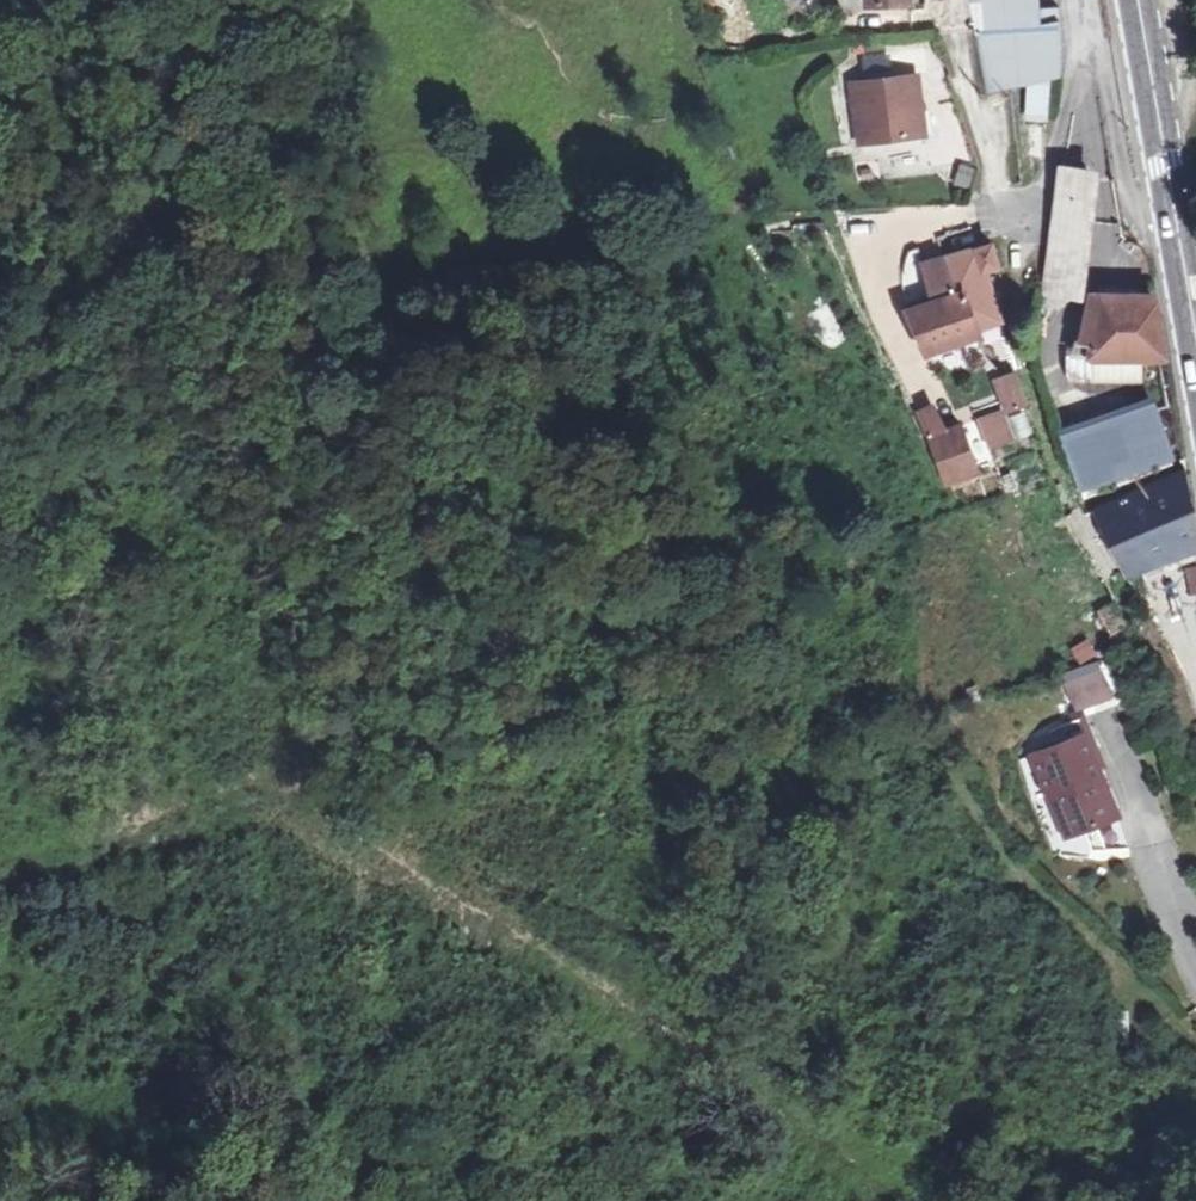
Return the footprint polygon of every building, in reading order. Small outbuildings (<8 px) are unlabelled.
[(809,13),(837,9),(836,0),(807,0),(809,13)] [(1018,111),(1045,108),(1044,84),(1065,78),(1062,25),(1043,25),(1040,0),(974,0),(982,36),(1015,36),(1018,111)] [(866,138),(931,126),(921,67),(856,80),(866,138)] [(1053,311),(1073,309),(1082,189),(1060,189),(1062,224),(1053,311)] [(987,241),(949,253),(952,283),(971,342),(972,342),(969,320),(998,318),(990,280),(1002,276),(987,241)] [(896,303),(915,358),(971,342),(952,283),(949,253),(918,262),(923,294),(896,303)] [(1095,346),(1095,358),(1098,358),(1140,353),(1163,350),(1152,292),(1096,301),(1089,345),(1095,346)] [(969,320),(972,342),(1002,338),(998,318),(969,320)] [(1140,353),(1098,358),(1101,381),(1143,376),(1140,353)] [(1093,484),(1180,456),(1159,401),(1073,429),(1093,484)] [(1018,410),(996,419),(1006,442),(1027,434),(1018,410)] [(994,464),(977,425),(946,436),(962,477),(994,464)] [(1184,471),(1103,504),(1130,568),(1195,543),(1195,530),(1184,471)] [(1184,568),(1189,596),(1195,595),(1195,566),(1184,568)] [(1074,708),(1110,695),(1101,669),(1065,682),(1074,708)] [(1100,783),(1063,686),(1044,699),(1028,703),(1030,718),(1018,722),(1033,765),(1042,763),(1054,803),(1087,791),(1100,783)]
